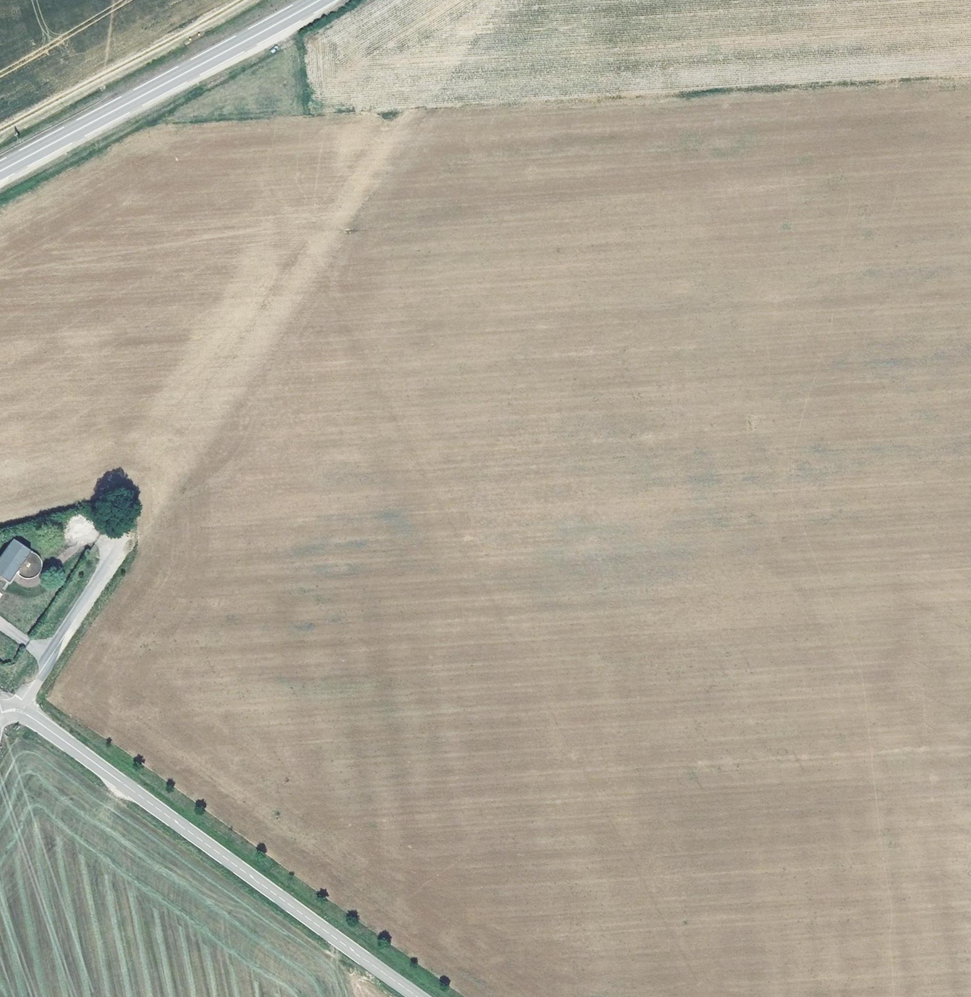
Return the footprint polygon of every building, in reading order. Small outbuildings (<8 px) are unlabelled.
[(13,536),(0,554),(0,573),(9,580),(16,569),(30,550),(31,549),(13,536)] [(31,550),(30,550),(16,569),(17,571),(19,573),(21,575),(23,576),(26,577),(28,577),(31,576),(34,576),(36,574),(38,573),(40,570),(41,568),(41,566),(42,563),(41,560),(41,558),(39,556),(37,554),(36,552),(33,551),(31,550)]
